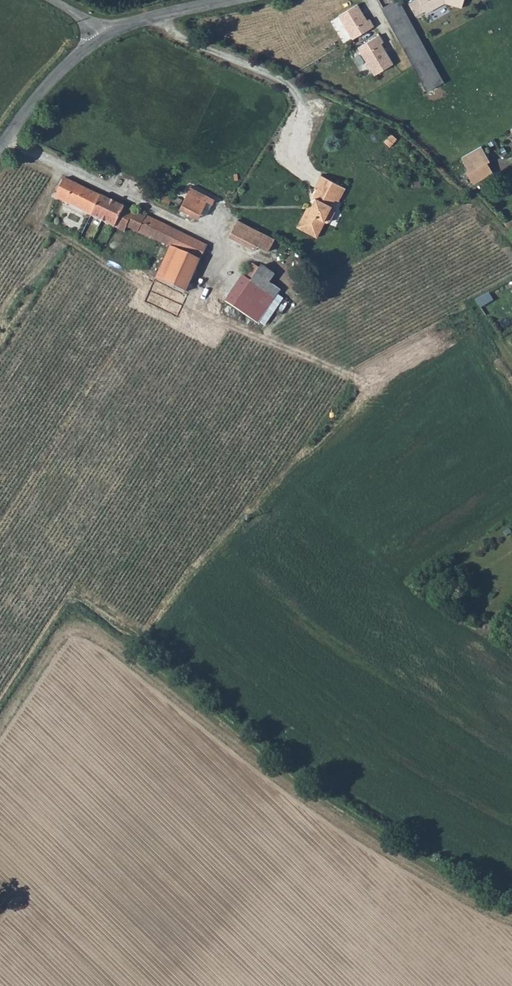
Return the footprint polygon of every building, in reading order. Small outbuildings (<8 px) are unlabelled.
[(382,7),(426,91),(442,83),(398,0),(396,0),(382,7)] [(409,3),(416,15),(425,10),(426,13),(445,3),(462,8),(464,0),(415,0),(409,3)] [(357,5),(338,15),(351,39),(373,27),(369,19),(366,21),(357,5)] [(378,35),(357,48),(373,75),(392,64),(380,44),(382,42),(378,35)] [(485,147),(464,158),(471,171),(469,173),(475,185),(496,173),(490,163),(493,163),(485,147)] [(336,203),(343,190),(319,177),(312,190),(315,191),(311,198),(313,199),(308,210),(306,213),(303,212),(294,228),(314,239),(322,223),(324,224),(327,223),(332,214),(331,210),(329,209),(333,201),(336,203)] [(56,197),(92,215),(101,196),(65,178),(56,197)] [(192,189),(183,211),(203,219),(209,203),(215,205),(217,199),(192,189)] [(163,193),(162,195),(160,194),(157,201),(168,207),(171,201),(181,205),(183,200),(177,197),(176,199),(163,193)] [(145,217),(101,195),(101,196),(92,215),(92,216),(125,232),(127,227),(162,243),(170,227),(148,216),(145,217)] [(241,222),(233,238),(257,250),(262,241),(267,243),(270,237),(241,222)] [(208,246),(170,227),(162,243),(169,247),(201,260),(208,246)] [(156,278),(187,292),(201,260),(169,247),(165,258),(156,278)] [(234,307),(259,325),(283,290),(269,282),(274,274),(262,265),(252,280),(234,307)] [(234,307),(252,280),(244,276),(226,302),(234,307)]
